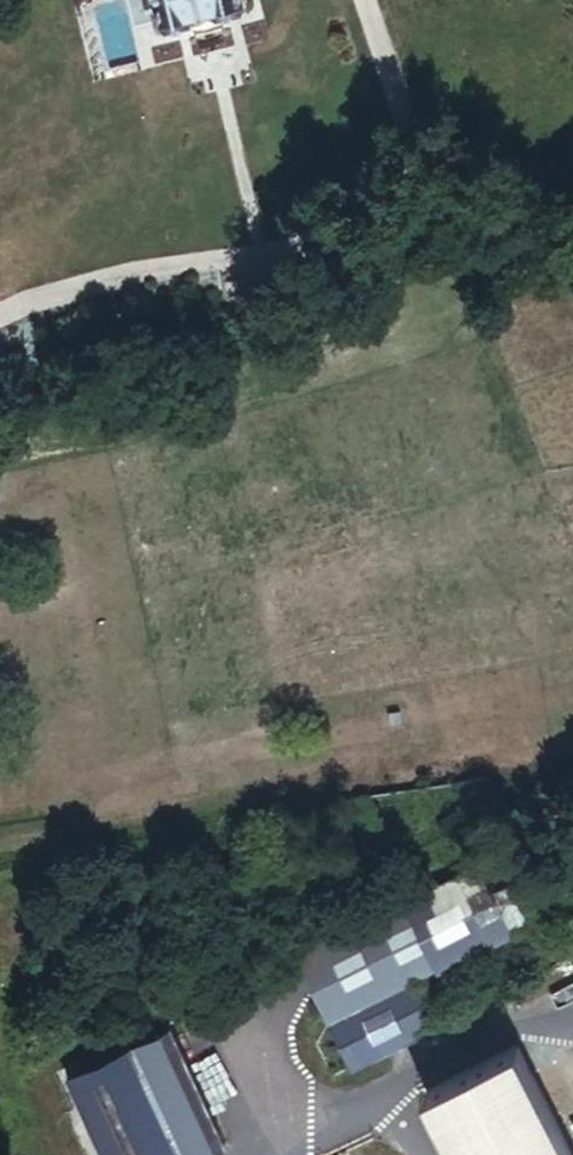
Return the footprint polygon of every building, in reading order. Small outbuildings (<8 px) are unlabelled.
[(157,24),(162,29),(168,29),(190,22),(193,18),(214,12),(220,18),(242,11),(245,8),(247,5),(248,1),(247,0),(152,0),(157,24)] [(414,981),(540,918),(507,852),(527,842),(509,805),(416,851),(436,890),(301,958),(356,1068),(438,1027),(414,981)] [(230,1150),(177,1038),(72,1087),(104,1154),(219,1154),(230,1150)] [(508,1053),(414,1103),(442,1154),(562,1154),(508,1053)]
